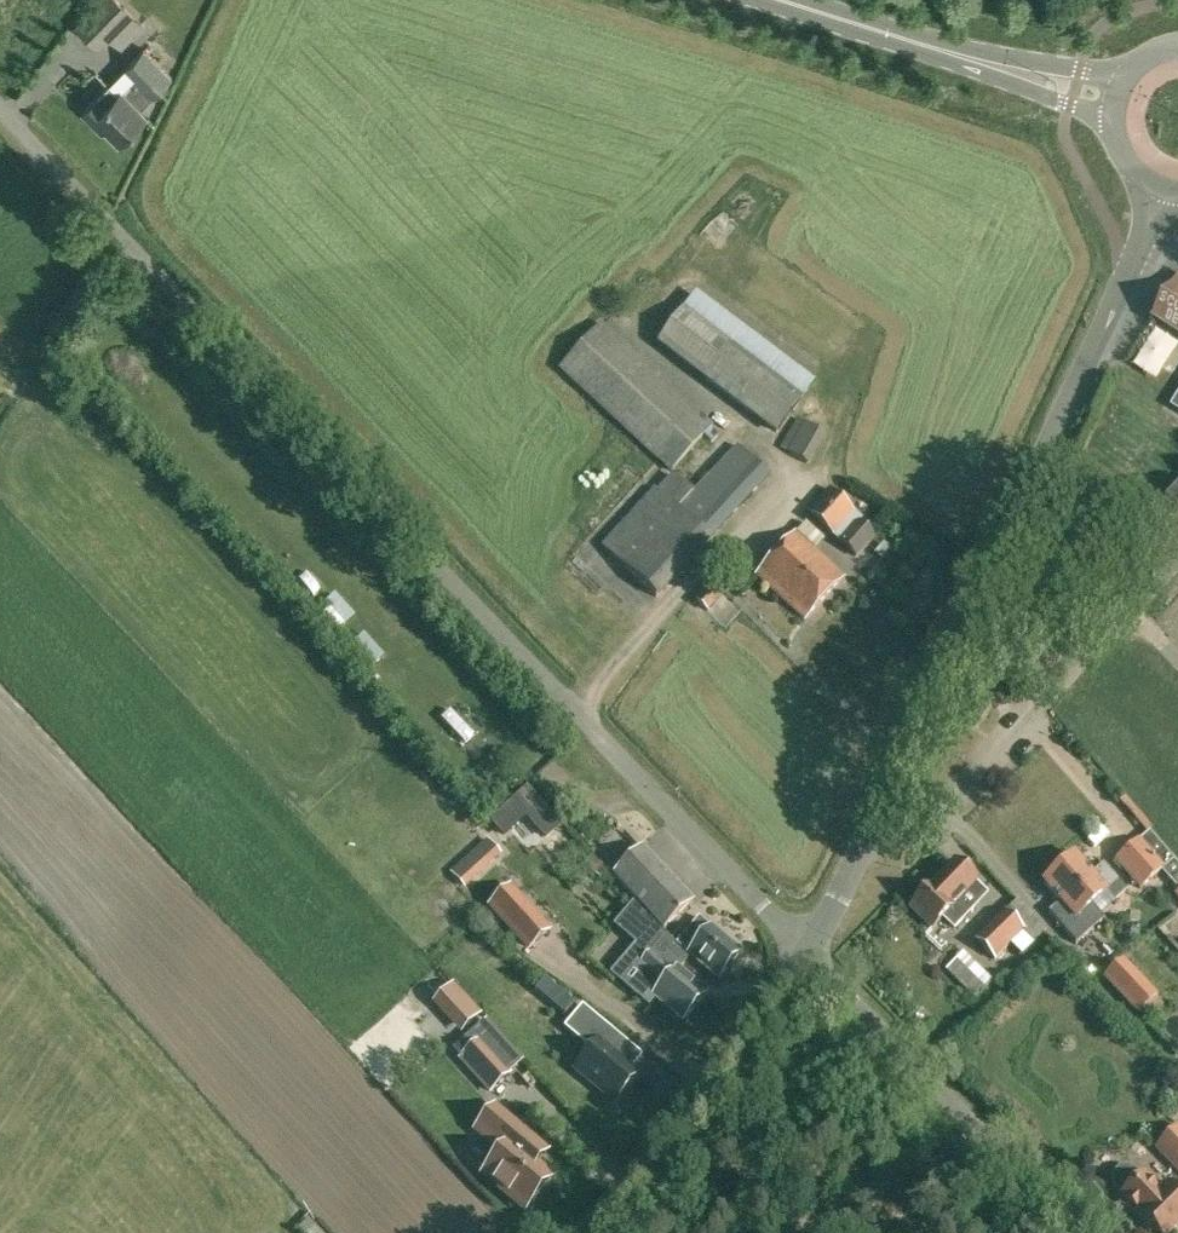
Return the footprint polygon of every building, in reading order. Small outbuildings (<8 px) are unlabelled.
[(95,0),(71,25),(95,47),(108,35),(121,47),(143,23),(120,0),(95,0)] [(138,108),(170,75),(145,49),(124,70),(132,78),(113,98),(104,89),(82,112),(95,125),(98,122),(119,142),(145,115),(138,108)] [(1154,319),(1177,333),(1177,280),(1154,319)] [(656,345),(702,380),(775,435),(802,400),(729,344),(684,309),(656,345)] [(670,473),(714,425),(601,323),(558,370),(670,473)] [(808,464),(826,435),(798,418),(780,448),(808,464)] [(737,446),(695,490),(677,509),(710,540),(769,476),(737,446)] [(677,509),(658,492),(654,488),(601,547),(658,599),(712,541),(710,540),(677,509)] [(855,516),(856,515),(828,489),(807,512),(833,537),(834,536),(853,515),(855,516)] [(290,512),(301,515),(306,493),(295,490),(290,512)] [(236,521),(257,520),(256,508),(235,510),(236,521)] [(853,515),(834,536),(856,556),(875,535),(855,516),(853,515)] [(247,535),(270,529),(267,517),(244,523),(247,535)] [(805,619),(842,578),(794,534),(757,575),(805,619)] [(266,543),(267,556),(291,554),(289,541),(266,543)] [(287,578),(309,577),(308,565),(287,566),(287,578)] [(726,593),(713,581),(695,601),(708,613),(726,593)] [(373,638),(362,648),(378,664),(388,653),(373,638)] [(1000,662),(994,673),(1016,685),(1022,673),(1000,662)] [(443,750),(465,742),(456,717),(433,725),(443,750)] [(1151,834),(1116,862),(1140,892),(1161,874),(1174,890),(1177,887),(1177,867),(1151,834)] [(465,887),(474,878),(499,855),(486,840),(460,863),(451,872),(465,887)] [(663,932),(692,903),(641,849),(611,877),(663,932)] [(587,896),(610,875),(592,854),(569,875),(587,896)] [(1075,856),(1059,870),(1090,906),(1117,882),(1103,865),(1091,875),(1075,856)] [(974,900),(983,891),(975,884),(976,883),(955,861),(910,908),(932,928),(943,917),(954,928),(978,904),(974,900)] [(1090,906),(1059,870),(1043,884),(1059,903),(1048,913),(1062,930),(1090,906)] [(528,951),(551,930),(510,885),(486,907),(528,951)] [(994,961),(1024,931),(1027,934),(1037,924),(1015,902),(1005,912),(1004,911),(975,941),(994,961)] [(705,995),(686,979),(676,971),(686,958),(662,932),(635,903),(628,911),(635,917),(623,931),(649,953),(638,966),(661,986),(653,996),(683,1021),(705,995)] [(718,979),(740,953),(698,917),(676,944),(718,979)] [(980,965),(971,974),(956,959),(945,970),(975,999),(986,989),(978,981),(985,975),(982,972),(984,969),(980,965)] [(1163,1005),(1156,998),(1157,996),(1123,959),(1103,978),(1137,1015),(1139,1014),(1146,1021),(1163,1005)] [(638,1074),(617,1057),(617,1052),(624,1044),(625,1042),(582,1006),(573,1017),(563,1028),(591,1050),(575,1069),(615,1102),(633,1080),(638,1074)] [(520,1063),(483,1022),(452,1050),(490,1091),(520,1063)] [(493,1110),(474,1132),(500,1155),(482,1176),(523,1211),(549,1180),(533,1166),(544,1154),(493,1110)] [(1176,1122),(1155,1143),(1177,1166),(1177,1124),(1176,1122)] [(1153,1227),(1160,1232),(1168,1232),(1177,1224),(1177,1194),(1171,1186),(1159,1198),(1142,1179),(1141,1180),(1130,1168),(1120,1168),(1113,1175),(1113,1185),(1124,1196),(1120,1200),(1149,1230),(1153,1227)]
